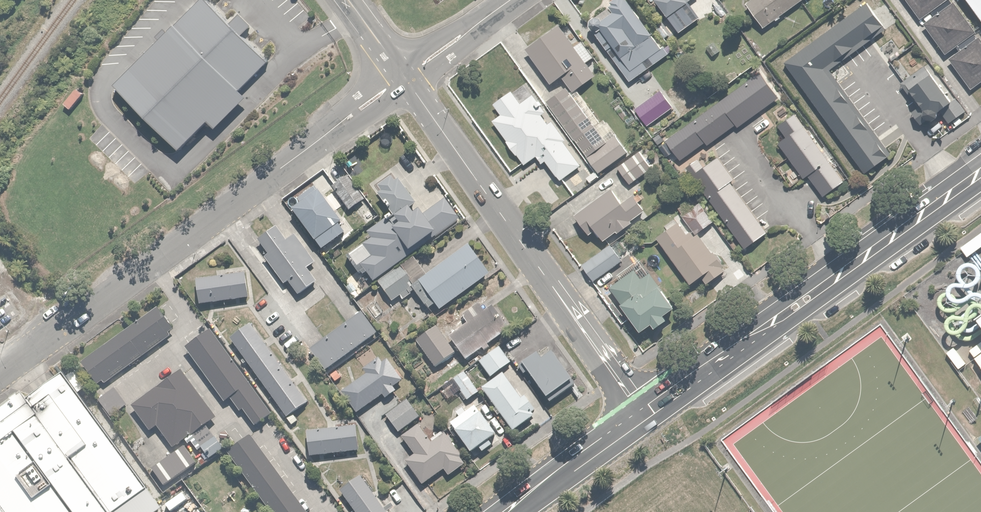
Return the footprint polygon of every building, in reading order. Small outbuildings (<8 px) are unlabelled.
[(627,0),(612,0),(606,4),(608,8),(586,23),(628,81),(666,54),(627,0)] [(678,32),(710,8),(707,4),(712,0),(653,0),(678,32)] [(762,27),(800,0),(746,0),(744,1),(762,27)] [(872,0),(861,0),(784,54),(863,167),(889,149),(828,64),(887,22),(872,0)] [(918,13),(935,0),(909,0),(918,13)] [(956,0),(948,0),(922,18),(942,47),(973,25),(956,0)] [(980,22),(980,0),(965,0),(980,22)] [(198,2),(112,93),(177,154),(205,125),(212,132),(241,101),(236,97),(265,66),(241,43),(252,31),(235,15),(224,26),(198,2)] [(597,74),(560,26),(559,24),(525,49),(550,83),(560,75),(573,93),(597,74)] [(977,31),(946,53),(967,82),(980,72),(980,37),(977,31)] [(953,101),(925,61),(897,81),(925,121),(953,101)] [(778,99),(759,73),(665,140),(679,160),(706,141),(708,144),(735,125),(737,128),(778,99)] [(565,87),(546,102),(598,171),(625,151),(603,122),(595,127),(565,87)] [(670,106),(658,91),(636,108),(647,123),(670,106)] [(558,150),(522,104),(521,104),(489,129),(503,147),(499,151),(513,169),(517,166),(525,176),(558,150)] [(843,179),(798,115),(781,127),(788,137),(781,142),(803,174),(806,172),(822,194),(843,179)] [(596,173),(574,143),(562,152),(584,182),(596,173)] [(649,169),(635,152),(617,167),(631,184),(649,169)] [(766,229),(716,158),(692,175),(741,246),(766,229)] [(347,176),(332,186),(348,209),(363,198),(347,176)] [(380,191),(377,193),(391,213),(364,232),(369,238),(344,256),(359,276),(367,270),(373,279),(460,218),(445,198),(420,216),(417,212),(414,215),(409,208),(416,203),(399,179),(395,182),(390,176),(376,186),(380,191)] [(300,202),(291,210),(320,248),(344,231),(311,188),(298,198),(300,202)] [(621,205),(610,189),(574,215),(589,235),(595,230),(602,240),(645,210),(635,195),(621,205)] [(685,216),(683,218),(694,233),(712,218),(693,196),(678,208),(685,216)] [(677,221),(656,237),(689,283),(701,274),(708,284),(728,270),(700,231),(689,238),(677,221)] [(267,253),(263,256),(284,284),(287,282),(297,295),(316,281),(307,269),(313,264),(293,236),(287,241),(276,226),(257,240),(267,253)] [(960,247),(968,258),(980,248),(980,231),(960,247)] [(622,257),(611,242),(582,264),(593,279),(622,257)] [(411,288),(428,310),(435,304),(440,311),(489,272),(467,244),(411,288)] [(427,274),(413,256),(378,283),(391,301),(427,274)] [(634,270),(610,287),(640,330),(653,322),(657,329),(668,321),(664,314),(675,306),(651,271),(640,279),(634,270)] [(196,277),(199,303),(252,297),(249,271),(196,277)] [(463,360),(506,327),(491,308),(485,312),(477,301),(461,313),(467,322),(448,337),(437,322),(419,336),(440,363),(456,350),(463,360)] [(172,333),(154,308),(81,362),(99,387),(172,333)] [(378,338),(361,314),(308,350),(325,374),(378,338)] [(250,322),(230,337),(288,416),(309,401),(250,322)] [(271,411),(211,331),(185,350),(220,398),(226,393),(239,411),(242,409),(253,424),(271,411)] [(545,346),(520,364),(548,401),(572,383),(545,346)] [(509,361),(498,347),(479,362),(489,376),(509,361)] [(364,372),(341,390),(357,411),(380,393),(384,399),(396,390),(393,385),(402,378),(387,358),(382,362),(378,357),(362,370),(364,372)] [(507,368),(481,388),(514,430),(539,410),(507,368)] [(180,371),(177,374),(130,405),(147,430),(156,424),(171,446),(212,419),(180,371)] [(479,391),(465,372),(453,381),(467,399),(479,391)] [(28,400),(24,393),(0,411),(0,511),(128,511),(152,495),(64,374),(28,400)] [(112,389),(98,400),(110,415),(124,404),(112,389)] [(419,417),(406,400),(386,416),(399,433),(419,417)] [(475,406),(450,423),(469,450),(494,433),(475,406)] [(306,429),(309,455),(359,450),(356,423),(306,429)] [(417,425),(401,436),(413,453),(405,459),(421,483),(444,468),(448,474),(466,462),(445,432),(430,443),(417,425)] [(148,432),(130,446),(166,491),(200,464),(183,444),(167,457),(148,432)] [(227,452),(271,511),(306,511),(249,435),(227,452)] [(222,449),(213,437),(201,446),(210,458),(222,449)] [(339,490),(355,511),(387,511),(360,475),(339,490)] [(151,507),(155,511),(169,511),(159,500),(151,507)]
